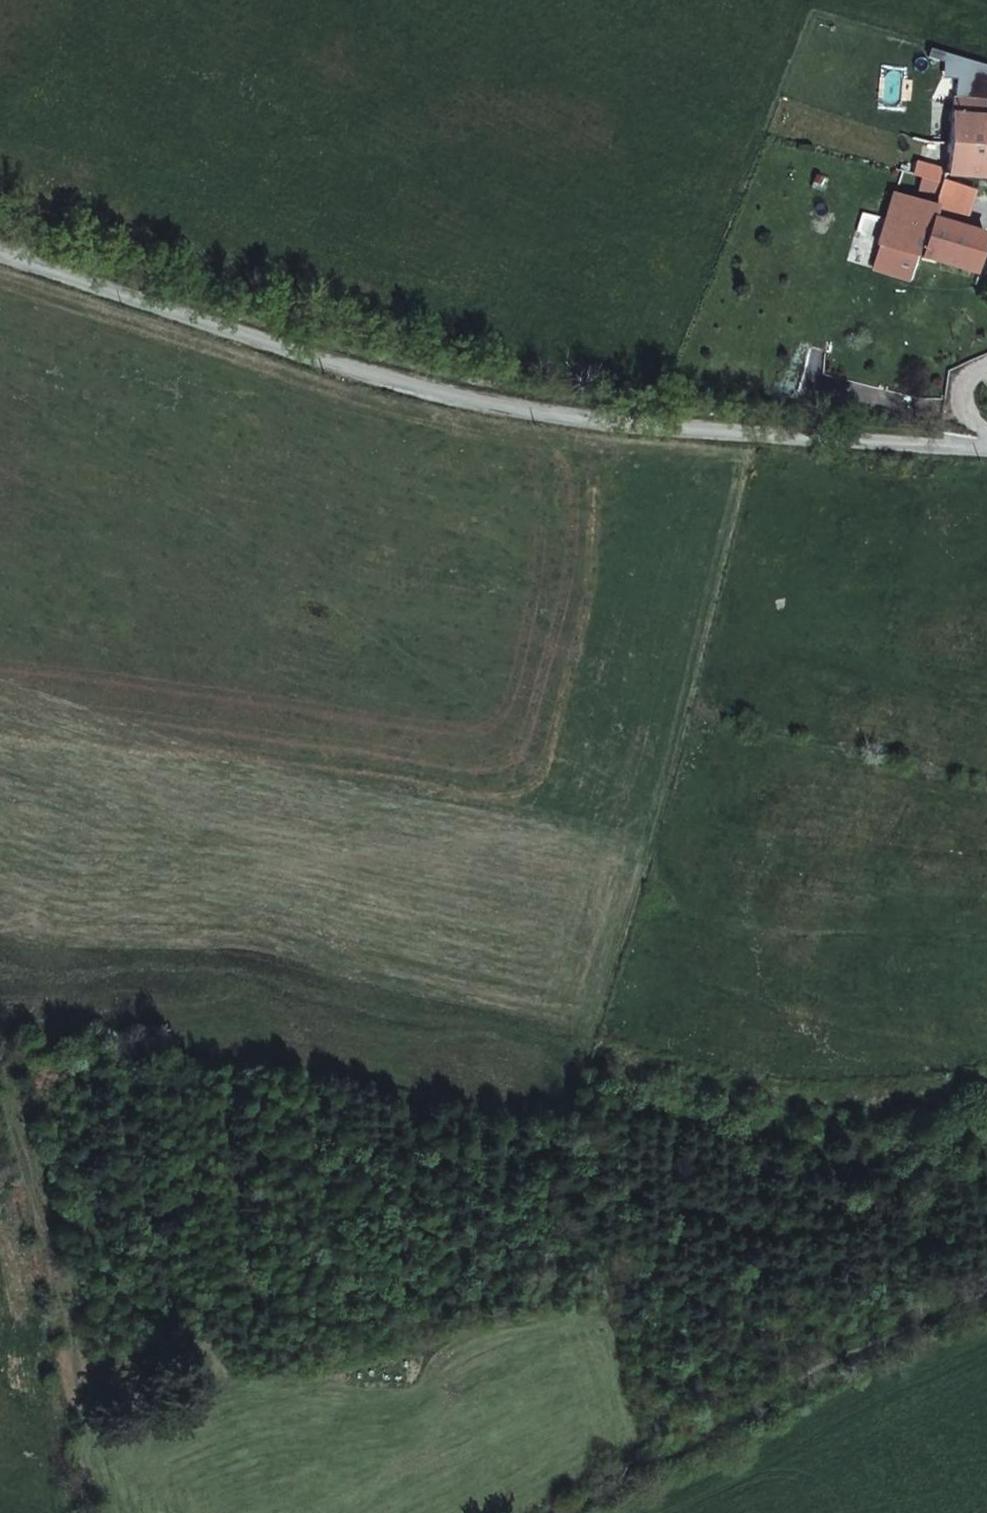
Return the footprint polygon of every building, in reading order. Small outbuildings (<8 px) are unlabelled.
[(936,179),(964,181),(964,169),(986,170),(986,98),(982,99),(981,104),(975,104),(974,110),(948,110),(947,168),(939,167),(936,179)] [(973,267),(986,219),(986,208),(973,204),(969,223),(930,212),(933,200),(891,189),(877,241),(973,267)]
